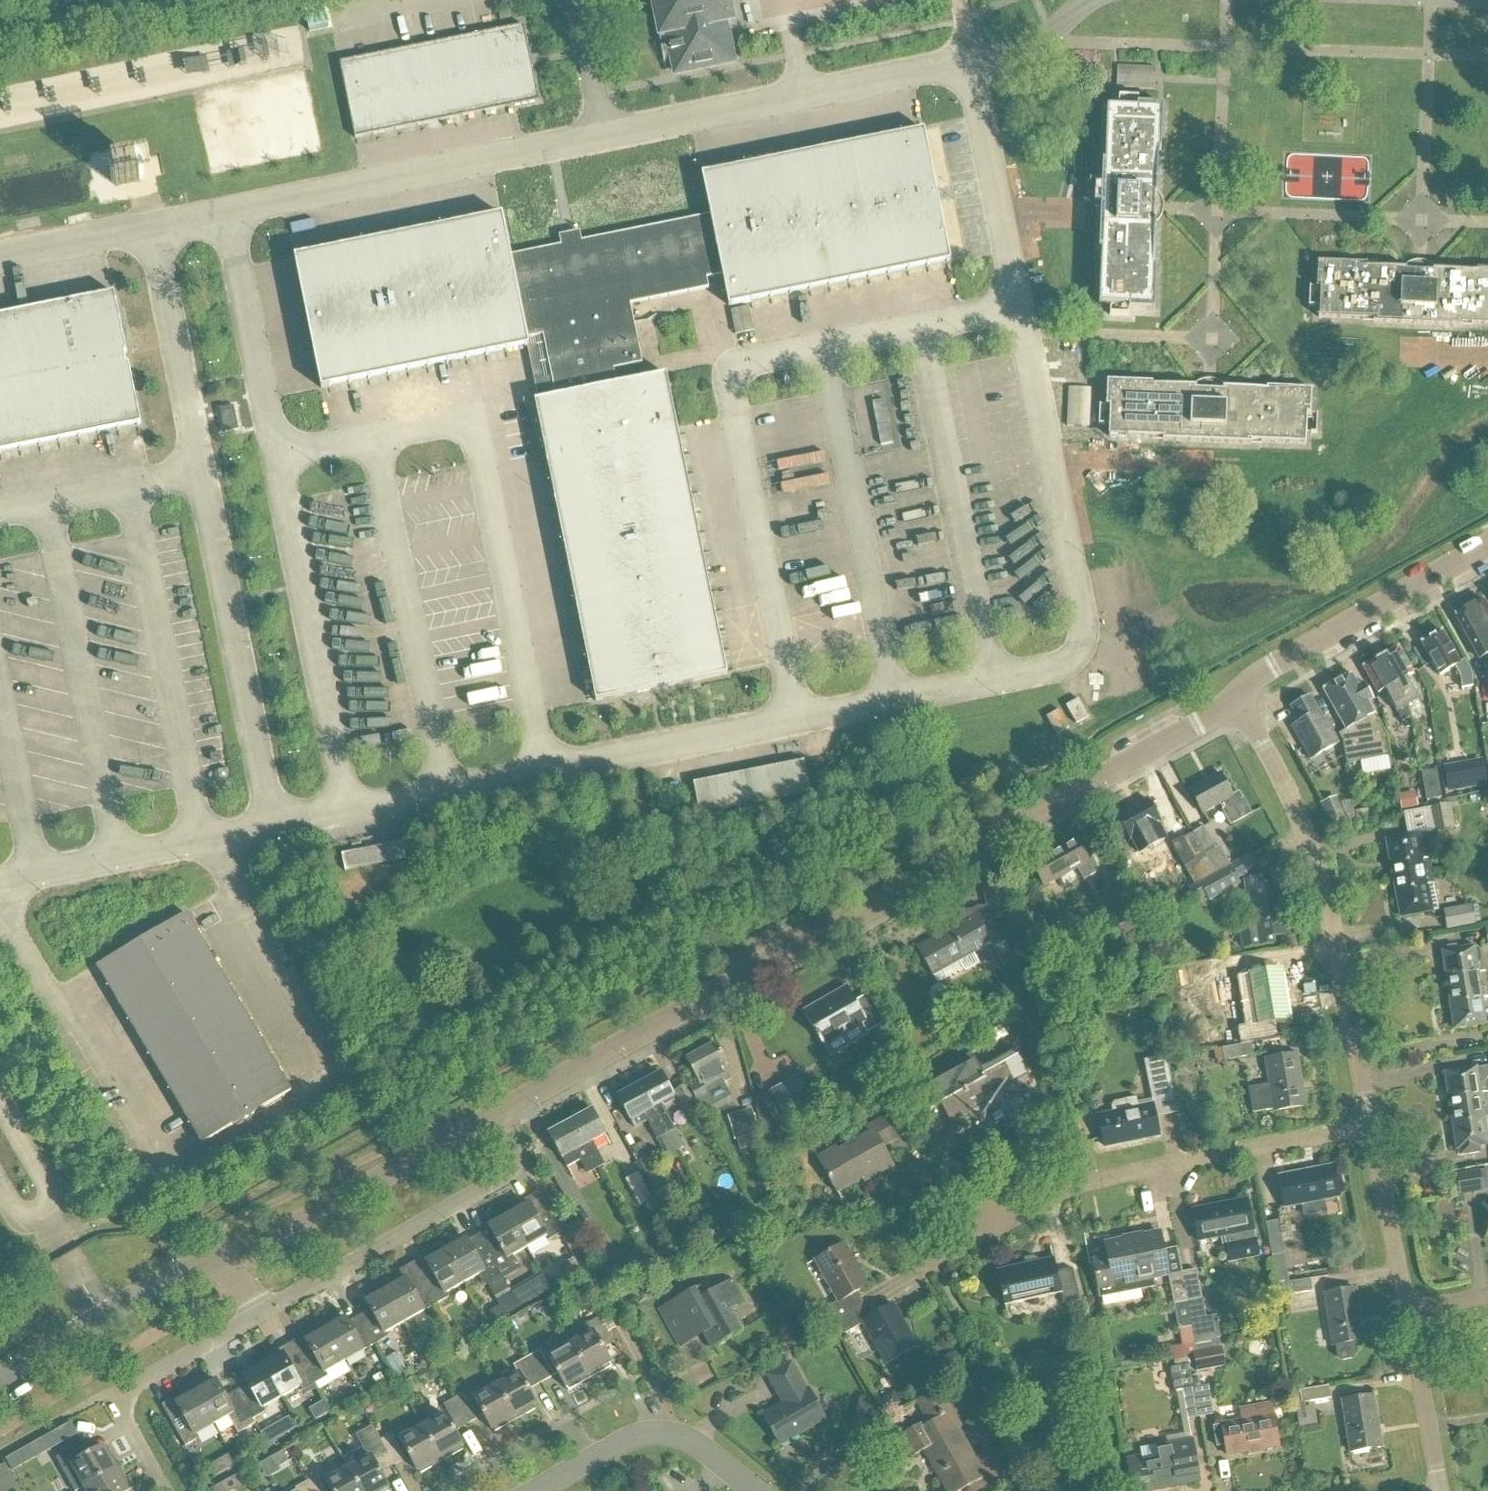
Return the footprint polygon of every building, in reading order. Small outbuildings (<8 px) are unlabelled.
[(660,37),(668,36),(676,75),(733,63),(725,24),(733,23),(728,0),(653,0),(660,37)] [(340,64),(356,140),(539,103),(524,27),(340,64)] [(1156,69),(1117,67),(1117,90),(1155,91),(1156,69)] [(1129,311),(1154,312),(1156,266),(1155,266),(1155,267),(1154,267),(1155,223),(1154,223),(1153,223),(1153,210),(1155,210),(1155,209),(1154,209),(1154,196),(1155,196),(1156,196),(1158,152),(1159,152),(1159,153),(1161,153),(1163,107),(1137,106),(1137,110),(1107,109),(1105,154),(1110,154),(1110,163),(1103,163),(1099,252),(1106,252),(1106,261),(1101,261),(1099,306),(1129,308),(1129,311)] [(631,305),(709,289),(707,280),(723,276),(729,307),(951,263),(924,131),(702,176),(710,216),(511,257),(502,216),(295,259),(321,390),(529,348),(528,340),(543,337),(556,398),(535,402),(596,703),(693,683),(694,685),(702,684),(701,681),(727,676),(666,376),(617,385),(614,370),(643,364),(631,305)] [(1420,272),(1418,272),(1418,273),(1406,272),(1406,271),(1406,270),(1362,268),(1362,267),(1363,267),(1363,266),(1317,264),(1316,289),(1320,289),(1318,319),(1364,321),(1364,316),(1373,316),(1373,324),(1462,328),(1462,320),(1471,321),(1471,326),(1487,326),(1487,271),(1476,270),(1476,272),(1477,272),(1477,273),(1432,271),(1432,272),(1433,272),(1433,273),(1420,273),(1420,272)] [(141,426),(129,366),(125,366),(123,356),(127,356),(115,295),(0,318),(0,455),(141,426)] [(1163,435),(1163,442),(1251,446),(1252,439),(1261,439),(1261,444),(1306,446),(1307,416),(1311,416),(1312,391),(1266,389),(1266,390),(1267,390),(1266,391),(1222,389),(1222,391),(1223,391),(1223,392),(1210,391),(1210,390),(1208,390),(1208,391),(1195,391),(1196,390),(1196,388),(1152,387),(1152,385),(1152,384),(1107,382),(1106,407),(1109,408),(1108,438),(1153,439),(1154,434),(1163,435)] [(872,404),(881,447),(893,444),(884,401),(872,404)] [(220,410),(225,434),(239,432),(234,407),(220,410)] [(1483,601),(1455,616),(1479,660),(1487,655),(1487,610),(1483,601)] [(1460,677),(1462,690),(1474,688),(1470,671),(1465,661),(1460,664),(1442,632),(1421,643),(1440,676),(1455,668),(1460,677)] [(1398,648),(1381,658),(1407,706),(1419,700),(1407,679),(1414,675),(1398,648)] [(1407,706),(1381,658),(1363,668),(1378,695),(1385,691),(1403,722),(1413,717),(1407,706)] [(1386,736),(1367,703),(1373,699),(1364,684),(1358,687),(1351,675),(1323,690),(1346,731),(1338,735),(1342,743),(1346,765),(1390,757),(1386,736)] [(1300,724),(1293,728),(1310,760),(1340,743),(1326,719),(1323,721),(1310,698),(1291,708),(1300,724)] [(1066,707),(1076,725),(1088,718),(1078,700),(1066,707)] [(1044,720),(1054,738),(1065,731),(1055,713),(1044,720)] [(1461,766),(1465,787),(1485,784),(1481,763),(1461,766)] [(1441,799),(1437,771),(1421,774),(1426,801),(1441,799)] [(1223,811),(1222,812),(1230,826),(1251,814),(1243,800),(1242,801),(1239,794),(1232,797),(1220,774),(1190,791),(1203,815),(1220,806),(1223,811)] [(1414,793),(1399,796),(1401,810),(1417,807),(1414,793)] [(1321,804),(1331,827),(1346,821),(1336,798),(1321,804)] [(1130,841),(1131,841),(1136,850),(1166,834),(1147,800),(1117,816),(1130,841)] [(1429,810),(1433,833),(1454,829),(1450,806),(1429,810)] [(1367,811),(1355,813),(1356,820),(1369,819),(1367,811)] [(1193,834),(1215,876),(1231,867),(1220,848),(1215,850),(1204,828),(1193,834)] [(1195,887),(1215,876),(1193,834),(1182,840),(1194,862),(1184,867),(1195,887)] [(1387,842),(1394,879),(1431,872),(1429,860),(1422,861),(1418,836),(1387,842)] [(1031,864),(1045,888),(1078,870),(1084,881),(1096,875),(1076,839),(1031,864)] [(342,855),(345,873),(346,872),(345,869),(405,857),(405,861),(406,860),(403,843),(402,843),(403,846),(343,858),(343,855),(342,855)] [(1230,868),(1216,876),(1190,890),(1195,900),(1205,894),(1209,900),(1239,884),(1230,868)] [(1431,872),(1394,879),(1401,918),(1432,912),(1427,886),(1434,885),(1431,872)] [(1255,924),(1240,926),(1244,949),(1273,944),(1272,938),(1288,935),(1279,884),(1264,886),(1263,878),(1245,881),(1247,893),(1250,893),(1255,924)] [(1100,894),(1119,928),(1138,918),(1119,884),(1100,894)] [(1443,912),(1446,931),(1476,926),(1472,906),(1443,912)] [(938,986),(932,989),(930,996),(933,1003),(940,1005),(947,1001),(949,994),(942,981),(964,969),(965,971),(979,964),(974,955),(991,945),(994,950),(1010,941),(1005,918),(990,922),(991,926),(984,929),(978,919),(984,916),(979,907),(972,911),(959,913),(961,924),(917,948),(938,986)] [(97,968),(202,1145),(291,1093),(186,915),(97,968)] [(1120,929),(1124,938),(1143,928),(1138,919),(1120,929)] [(1443,953),(1449,991),(1487,986),(1485,973),(1478,974),(1477,965),(1480,964),(1482,960),(1480,952),(1477,949),(1474,949),(1474,948),(1456,951),(1456,947),(1444,949),(1445,953),(1443,953)] [(1230,960),(1194,966),(1196,981),(1232,976),(1230,960)] [(1248,1027),(1251,1044),(1279,1039),(1276,1023),(1291,1021),(1282,969),(1252,974),(1260,1025),(1248,1027)] [(1449,991),(1455,1030),(1486,1025),(1482,1000),(1487,999),(1487,995),(1487,986),(1449,991)] [(816,1035),(815,1035),(817,1039),(818,1038),(823,1046),(862,1024),(867,1034),(885,1024),(869,996),(856,1003),(847,988),(804,1013),(816,1035)] [(731,1079),(724,1065),(726,1064),(716,1045),(687,1060),(700,1085),(691,1090),(700,1106),(703,1113),(731,1098),(723,1083),(731,1079)] [(1222,1049),(1224,1061),(1253,1057),(1251,1045),(1222,1049)] [(1305,1107),(1296,1055),(1264,1061),(1268,1086),(1248,1089),(1252,1114),(1272,1111),(1273,1112),(1305,1107)] [(992,1094),(1013,1082),(1001,1060),(980,1071),(973,1057),(918,1088),(931,1111),(946,1102),(956,1121),(975,1110),(970,1101),(990,1090),(992,1094)] [(1451,1112),(1487,1106),(1487,1101),(1487,1093),(1480,1094),(1477,1069),(1445,1074),(1451,1112)] [(661,1074),(639,1086),(666,1135),(668,1134),(677,1152),(684,1148),(675,1130),(661,1106),(675,1098),(661,1074)] [(786,1122),(814,1105),(798,1077),(770,1094),(786,1122)] [(666,1135),(639,1086),(618,1098),(631,1122),(644,1115),(657,1140),(667,1157),(677,1152),(668,1134),(666,1135)] [(675,1091),(685,1110),(695,1104),(685,1086),(675,1091)] [(1098,1117),(1104,1147),(1159,1136),(1153,1106),(1138,1109),(1136,1098),(1114,1103),(1111,1107),(1113,1114),(1098,1117)] [(1451,1112),(1457,1151),(1459,1150),(1460,1156),(1479,1153),(1479,1147),(1487,1146),(1484,1120),(1487,1119),(1487,1106),(1451,1112)] [(728,1117),(735,1141),(758,1134),(751,1110),(728,1117)] [(593,1112),(570,1123),(596,1170),(604,1166),(597,1153),(598,1152),(593,1143),(606,1136),(593,1112)] [(818,1159),(838,1194),(870,1176),(872,1179),(893,1167),(883,1148),(900,1138),(888,1117),(868,1129),(871,1134),(838,1152),(836,1149),(818,1159)] [(596,1170),(570,1123),(549,1135),(567,1169),(581,1161),(588,1174),(596,1170)] [(632,1150),(659,1200),(670,1194),(658,1170),(643,1143),(632,1150)] [(1279,1178),(1285,1208),(1340,1197),(1334,1167),(1279,1178)] [(1456,1176),(1459,1196),(1487,1191),(1487,1173),(1487,1171),(1456,1176)] [(653,1200),(647,1190),(635,1197),(640,1207),(653,1200)] [(510,1204),(504,1207),(527,1248),(545,1238),(547,1242),(561,1235),(540,1198),(528,1204),(528,1205),(515,1212),(510,1204)] [(1224,1237),(1229,1262),(1258,1256),(1247,1201),(1192,1212),(1198,1242),(1224,1237)] [(490,1230),(479,1237),(500,1275),(501,1274),(518,1265),(513,1256),(527,1248),(504,1207),(497,1211),(502,1220),(489,1227),(490,1230)] [(723,1229),(737,1221),(732,1213),(724,1210),(716,1215),(723,1229)] [(1278,1286),(1282,1285),(1289,1284),(1278,1222),(1266,1224),(1272,1257),(1273,1257),(1278,1286)] [(1164,1276),(1162,1265),(1166,1265),(1160,1235),(1105,1245),(1108,1261),(1093,1264),(1100,1298),(1154,1288),(1152,1279),(1164,1276)] [(448,1239),(441,1243),(464,1284),(478,1276),(485,1287),(488,1285),(497,1302),(512,1294),(501,1274),(500,1275),(479,1237),(468,1243),(466,1240),(453,1248),(448,1239)] [(428,1267),(417,1273),(435,1306),(449,1298),(447,1294),(464,1284),(441,1243),(434,1247),(439,1255),(426,1263),(428,1267)] [(829,1307),(838,1322),(866,1306),(858,1293),(868,1287),(853,1260),(854,1259),(845,1244),(815,1262),(837,1302),(829,1307)] [(997,1272),(1007,1317),(1008,1317),(1006,1306),(1060,1294),(1063,1305),(1079,1301),(1072,1269),(1056,1273),(1051,1248),(1050,1248),(1052,1260),(997,1272)] [(1196,1271),(1182,1274),(1191,1325),(1203,1322),(1199,1301),(1201,1300),(1196,1271)] [(388,1279),(381,1282),(404,1323),(435,1306),(417,1273),(393,1287),(388,1279)] [(1191,1325),(1182,1274),(1168,1276),(1182,1348),(1195,1346),(1191,1325)] [(521,1309),(551,1291),(542,1277),(512,1295),(521,1309)] [(1310,1280),(1289,1284),(1282,1285),(1284,1297),(1312,1292),(1310,1280)] [(372,1312),(360,1318),(376,1345),(389,1338),(386,1334),(404,1323),(381,1282),(374,1286),(379,1295),(366,1302),(372,1312)] [(660,1311),(676,1340),(699,1327),(711,1348),(741,1331),(729,1310),(743,1302),(732,1282),(705,1297),(701,1288),(660,1311)] [(1325,1295),(1334,1347),(1336,1346),(1338,1358),(1343,1362),(1352,1360),(1356,1355),(1354,1343),(1364,1342),(1363,1339),(1367,1339),(1370,1335),(1369,1328),(1365,1325),(1361,1326),(1355,1290),(1325,1295)] [(499,1303),(502,1309),(515,1302),(512,1295),(499,1303)] [(866,1306),(838,1322),(845,1335),(864,1324),(887,1365),(917,1347),(893,1305),(872,1317),(866,1306)] [(328,1318),(321,1322),(344,1363),(376,1345),(360,1318),(349,1325),(346,1319),(333,1327),(328,1318)] [(593,1333),(571,1345),(589,1376),(599,1371),(601,1374),(612,1368),(610,1364),(611,1364),(602,1350),(613,1344),(599,1318),(588,1325),(593,1333)] [(608,1334),(615,1329),(609,1319),(602,1323),(608,1334)] [(321,1367),(309,1374),(315,1385),(329,1378),(326,1373),(344,1363),(321,1322),(314,1326),(319,1334),(306,1342),(321,1367)] [(589,1376),(571,1345),(548,1358),(566,1389),(567,1389),(569,1392),(580,1386),(578,1382),(589,1376)] [(1195,1353),(1199,1373),(1226,1368),(1222,1348),(1195,1353)] [(540,1352),(529,1358),(543,1383),(554,1377),(540,1352)] [(265,1354),(259,1357),(282,1398),(300,1388),(302,1393),(315,1385),(309,1374),(298,1380),(283,1355),(270,1362),(265,1354)] [(249,1387),(238,1394),(253,1420),(266,1413),(264,1409),(282,1398),(259,1357),(252,1361),(257,1370),(244,1377),(249,1387)] [(543,1383),(529,1358),(518,1364),(532,1389),(543,1383)] [(391,1369),(396,1378),(407,1372),(402,1363),(391,1369)] [(768,1377),(784,1405),(763,1417),(780,1446),(825,1420),(809,1391),(807,1392),(791,1364),(768,1377)] [(1200,1418),(1192,1378),(1190,1366),(1170,1369),(1174,1393),(1183,1391),(1188,1420),(1200,1418)] [(435,1369),(426,1373),(430,1379),(433,1380),(439,1377),(435,1369)] [(380,1375),(374,1379),(378,1385),(384,1382),(380,1375)] [(519,1375),(497,1387),(514,1418),(525,1412),(527,1416),(538,1409),(536,1406),(537,1405),(519,1375)] [(1198,1377),(1192,1378),(1200,1418),(1212,1416),(1206,1387),(1200,1388),(1198,1377)] [(198,1381),(191,1384),(215,1425),(229,1417),(236,1430),(253,1420),(238,1394),(226,1400),(216,1382),(203,1389),(198,1381)] [(215,1425),(191,1384),(185,1388),(189,1397),(176,1404),(165,1411),(185,1447),(202,1438),(200,1433),(215,1425)] [(514,1418),(497,1387),(474,1400),(492,1431),(493,1430),(495,1434),(506,1427),(504,1424),(514,1418)] [(1306,1409),(1305,1404),(1331,1399),(1329,1387),(1288,1394),(1291,1412),(1306,1409)] [(962,1427),(941,1390),(905,1411),(906,1412),(918,1405),(929,1425),(922,1428),(920,1425),(887,1444),(899,1465),(923,1452),(946,1490),(962,1490),(986,1477),(959,1429),(962,1427)] [(466,1393),(455,1399),(469,1425),(480,1419),(466,1393)] [(881,1401),(889,1415),(903,1407),(895,1393),(881,1401)] [(1343,1402),(1351,1453),(1381,1448),(1373,1397),(1343,1402)] [(469,1425),(455,1399),(444,1406),(458,1431),(469,1425)] [(1225,1446),(1227,1456),(1279,1447),(1271,1405),(1241,1410),(1243,1422),(1214,1428),(1217,1447),(1225,1446)] [(445,1416),(423,1429),(441,1459),(451,1454),(453,1457),(464,1451),(462,1448),(463,1447),(445,1416)] [(291,1417),(270,1429),(276,1440),(297,1428),(291,1417)] [(441,1459),(423,1429),(400,1442),(418,1472),(419,1472),(421,1475),(432,1469),(430,1466),(441,1459)] [(392,1435),(381,1441),(395,1466),(406,1460),(392,1435)] [(1134,1459),(1127,1460),(1132,1488),(1147,1485),(1148,1490),(1152,1490),(1199,1482),(1194,1452),(1191,1440),(1140,1450),(1142,1458),(1134,1459)] [(36,1459),(46,1453),(39,1441),(29,1447),(36,1459)] [(395,1466),(381,1441),(370,1447),(384,1473),(395,1466)] [(72,1466),(84,1487),(115,1470),(110,1460),(113,1458),(107,1447),(104,1449),(103,1448),(89,1456),(83,1445),(58,1460),(64,1471),(72,1466)] [(265,1476),(289,1462),(283,1452),(259,1466),(265,1476)] [(229,1455),(221,1460),(227,1470),(235,1466),(229,1455)] [(349,1470),(360,1490),(389,1490),(388,1489),(389,1489),(371,1458),(349,1470)] [(84,1487),(86,1490),(130,1490),(131,1490),(125,1479),(121,1481),(115,1470),(84,1487)] [(349,1470),(326,1483),(331,1490),(360,1490),(349,1470)] [(307,1483),(312,1490),(326,1490),(318,1477),(307,1483)] [(14,1480),(0,1488),(0,1490),(20,1490),(14,1480)] [(307,1483),(296,1489),(297,1490),(312,1490),(307,1483)]
